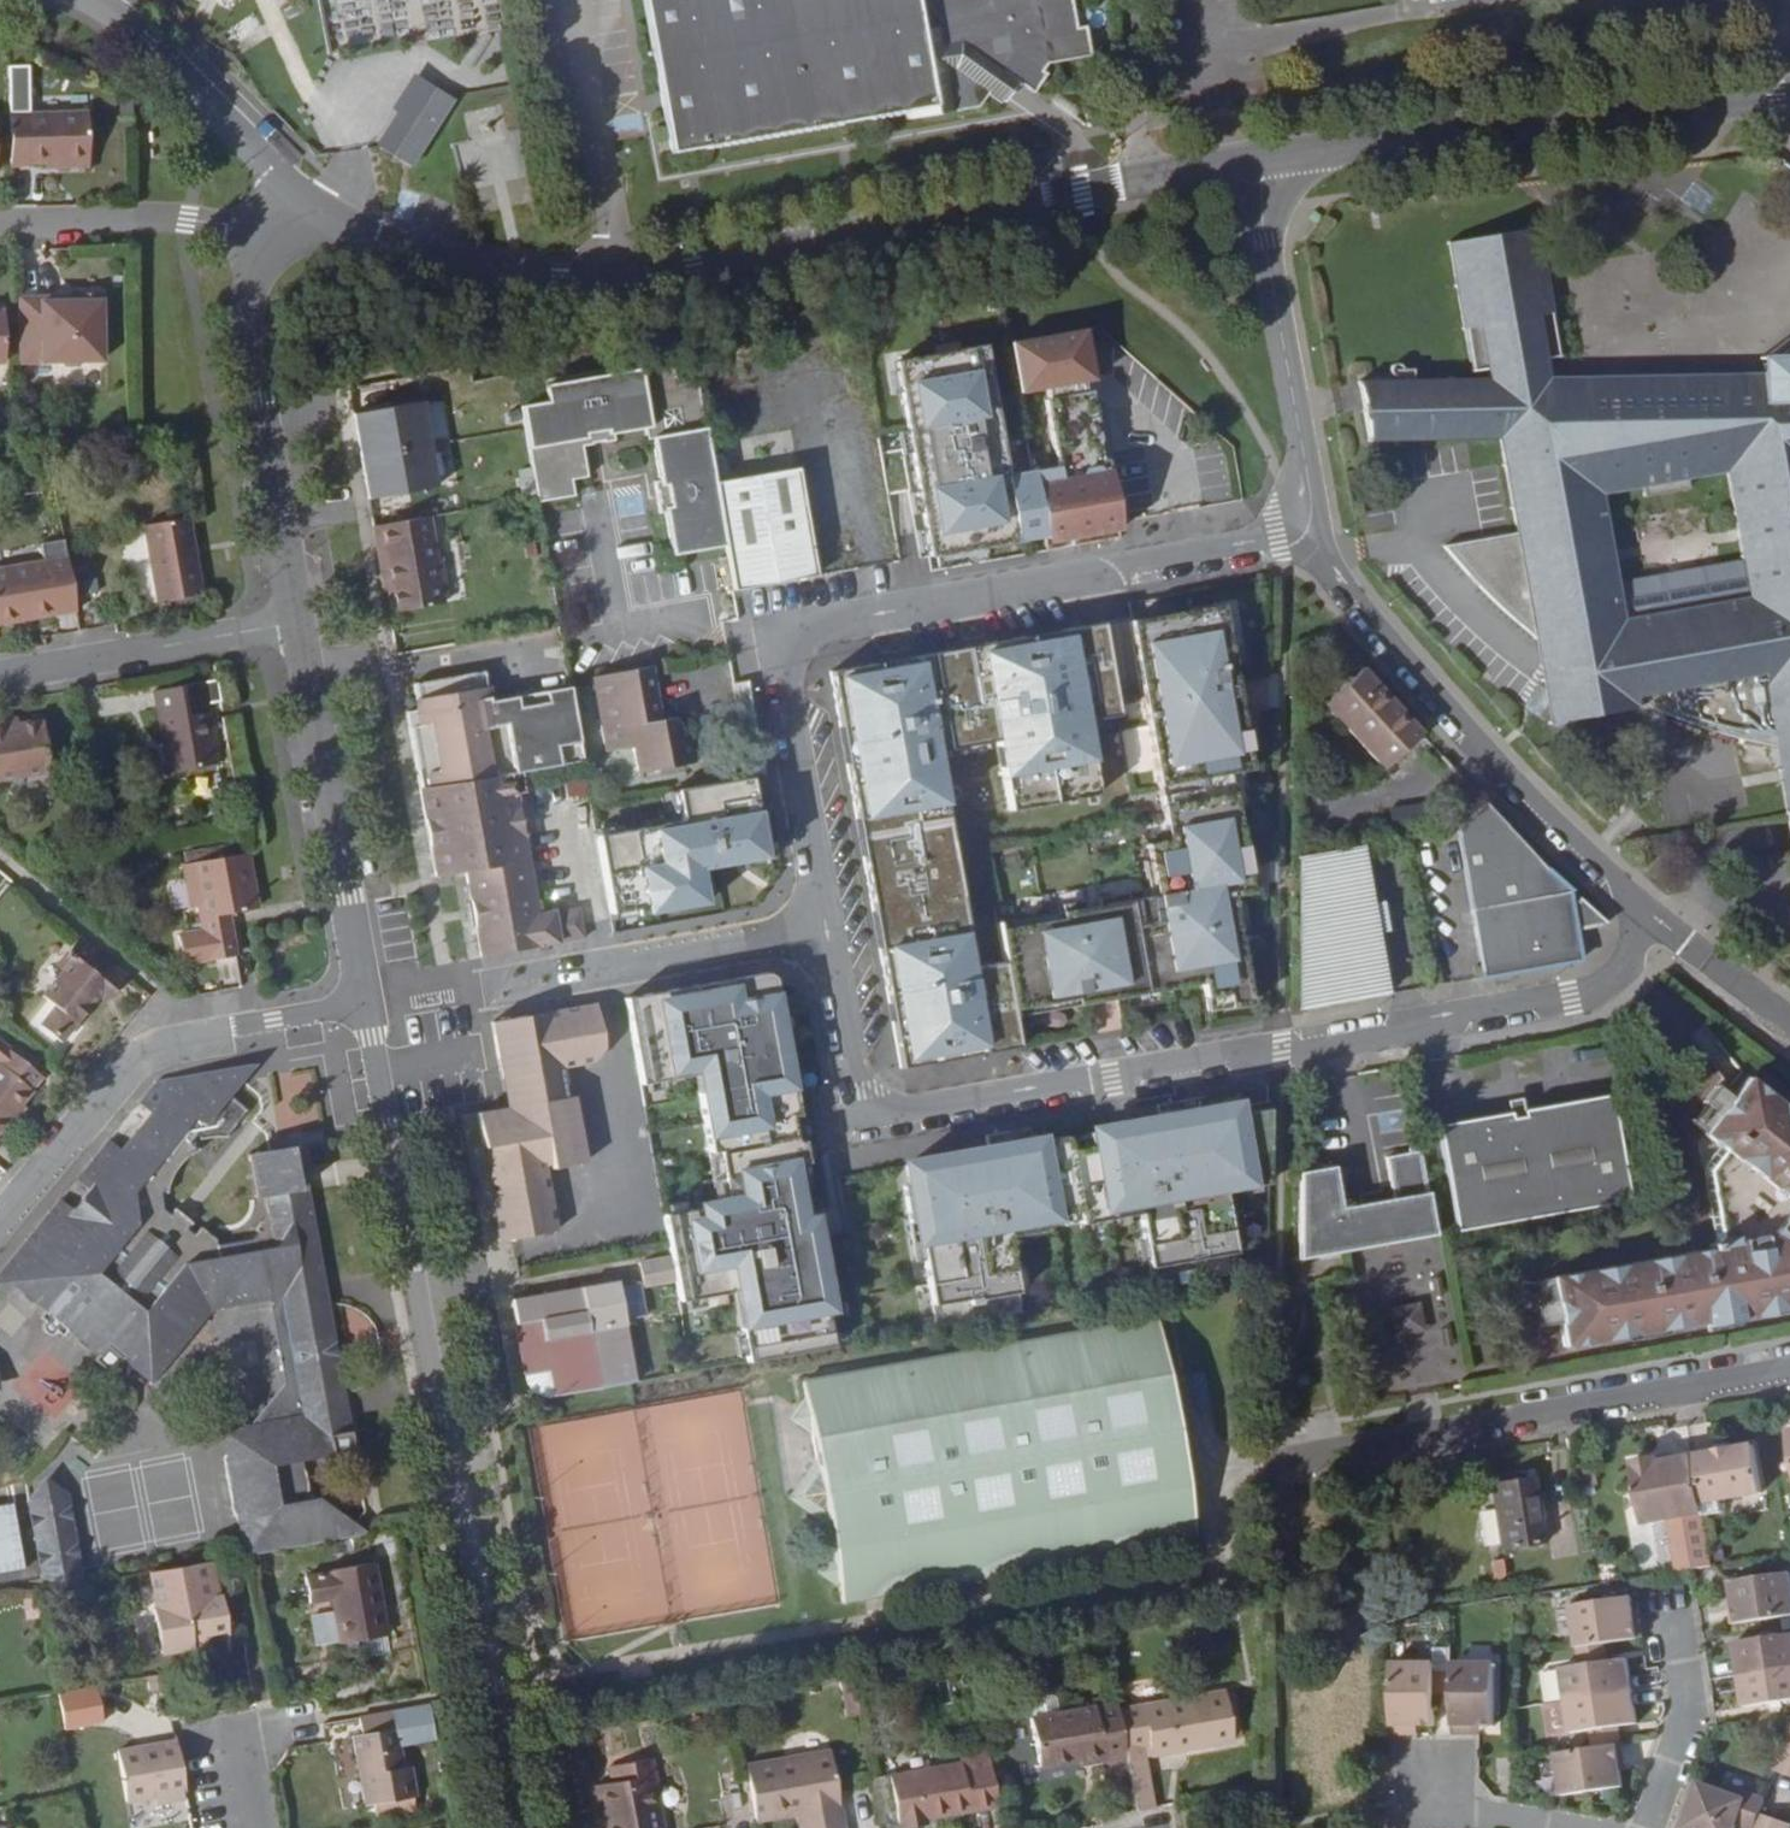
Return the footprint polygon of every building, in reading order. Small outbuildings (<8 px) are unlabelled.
[(681,137),(933,98),(935,105),(983,97),(989,83),(1004,91),(1012,67),(1037,81),(1047,54),(1095,45),(1089,15),(1078,17),(1075,0),(655,0),(681,137)] [(433,24),(434,32),(465,28),(464,19),(433,24)] [(410,170),(453,100),(413,75),(369,145),(410,170)] [(14,103),(15,156),(35,156),(35,154),(50,153),(64,153),(64,158),(93,157),(92,100),(14,103)] [(1770,740),(1783,813),(1789,811),(1789,807),(1784,766),(1789,765),(1789,410),(1725,408),(1722,371),(1548,371),(1546,353),(1564,349),(1539,217),(1450,239),(1476,365),(1490,365),(1491,371),(1362,374),(1375,436),(1497,430),(1517,528),(1451,538),(1544,638),(1560,723),(1648,703),(1770,740)] [(1000,288),(981,291),(982,299),(1002,296),(1000,288)] [(69,301),(26,302),(26,320),(27,365),(67,364),(71,369),(85,368),(88,364),(108,363),(105,297),(81,299),(82,304),(69,305),(69,301)] [(28,384),(27,365),(26,320),(0,321),(0,385),(28,384)] [(1092,383),(1083,331),(1010,344),(1019,396),(1046,391),(1049,404),(1045,404),(1053,453),(1099,446),(1091,396),(1088,396),(1085,384),(1092,383)] [(1045,536),(1033,472),(1006,477),(983,348),(894,364),(929,557),(1045,536)] [(714,486),(689,355),(558,378),(543,380),(547,402),(520,406),(537,499),(537,503),(573,495),(570,480),(585,477),(581,451),(612,445),(612,441),(644,436),(645,441),(651,440),(658,481),(653,482),(657,504),(715,495),(714,486)] [(352,416),(366,495),(367,501),(435,490),(420,404),(352,416)] [(717,485),(796,470),(789,435),(709,448),(717,485)] [(1099,446),(1053,453),(1056,468),(1101,460),(1099,446)] [(1119,524),(1107,459),(1101,460),(1056,468),(1033,472),(1045,536),(1045,539),(1073,534),(1074,539),(1120,531),(1119,524)] [(732,591),(815,577),(796,470),(717,485),(714,486),(715,495),(724,546),(732,591)] [(724,546),(715,495),(657,504),(659,515),(664,513),(673,556),(724,546)] [(160,604),(202,596),(189,518),(147,526),(160,604)] [(444,606),(428,518),(372,528),(382,584),(387,583),(389,593),(392,615),(444,606)] [(68,563),(65,545),(43,550),(46,567),(68,563)] [(77,612),(68,563),(46,567),(0,575),(0,627),(77,612)] [(1004,963),(1013,1017),(1172,990),(1170,978),(1200,972),(1202,984),(1206,1013),(1249,1005),(1231,898),(1242,896),(1240,883),(1249,882),(1231,774),(1251,771),(1223,607),(1131,622),(1168,841),(1146,845),(1154,895),(997,924),(1004,963)] [(1004,963),(974,968),(936,753),(998,742),(1010,812),(1098,797),(1085,723),(1119,717),(1103,625),(829,670),(901,1070),(1019,1049),(1013,1017),(1004,963)] [(1420,734),(1358,667),(1349,677),(1341,676),(1332,684),(1333,693),(1321,703),(1381,771),(1420,734)] [(661,719),(653,668),(594,678),(607,751),(634,747),(639,774),(699,763),(694,736),(688,738),(686,725),(675,717),(661,719)] [(417,711),(405,713),(419,793),(514,777),(584,765),(570,686),(501,699),(502,703),(489,705),(488,701),(483,672),(413,684),(417,711)] [(748,680),(734,682),(751,779),(765,776),(748,680)] [(222,709),(218,688),(203,691),(206,712),(222,709)] [(206,712),(203,691),(155,699),(169,781),(217,773),(206,712)] [(15,719),(3,722),(5,729),(16,726),(15,719)] [(0,722),(0,782),(50,772),(40,722),(16,726),(5,729),(3,722),(0,722)] [(514,777),(419,793),(434,876),(465,871),(480,958),(559,944),(555,916),(554,915),(538,917),(514,777)] [(683,823),(596,839),(610,917),(635,912),(636,919),(706,907),(700,873),(766,861),(751,779),(677,792),(683,823)] [(1608,927),(1578,900),(1576,906),(1571,908),(1569,896),(1570,893),(1547,871),(1483,804),(1458,826),(1472,911),(1483,979),(1580,962),(1578,931),(1608,927)] [(1299,858),(1299,1012),(1389,996),(1363,848),(1299,858)] [(209,962),(235,957),(227,915),(257,909),(247,852),(191,863),(204,935),(177,939),(182,966),(209,961),(209,962)] [(1242,896),(1251,894),(1249,882),(1240,883),(1242,896)] [(555,916),(559,944),(583,940),(581,926),(579,911),(555,916)] [(116,990),(126,976),(81,939),(69,954),(76,960),(65,972),(46,994),(58,1005),(43,1024),(64,1041),(98,998),(110,984),(116,990)] [(76,960),(69,954),(57,966),(65,972),(76,960)] [(774,972),(624,999),(639,1085),(695,1075),(719,1205),(663,1215),(691,1372),(835,1346),(824,1285),(831,1283),(823,1242),(815,1243),(801,1167),(809,1165),(774,972)] [(1170,978),(1172,990),(1202,984),(1200,972),(1170,978)] [(105,1005),(116,990),(110,984),(98,998),(105,1005)] [(605,1051),(599,1020),(596,1006),(492,1025),(506,1109),(477,1114),(483,1148),(579,1131),(573,1093),(565,1094),(561,1070),(595,1064),(605,1051)] [(32,1093),(0,1065),(0,1130),(32,1093)] [(242,1081),(255,1065),(231,1070),(229,1072),(242,1081)] [(369,1535),(368,1532),(325,1503),(318,1458),(354,1451),(306,1186),(296,1189),(290,1158),(272,1160),(271,1153),(257,1154),(265,1196),(267,1210),(244,1239),(250,1243),(217,1250),(215,1245),(202,1234),(196,1242),(163,1216),(162,1204),(165,1204),(166,1198),(166,1194),(168,1186),(169,1181),(174,1174),(187,1166),(198,1162),(198,1160),(187,1151),(242,1081),(229,1072),(231,1070),(156,1084),(136,1108),(153,1123),(131,1149),(123,1143),(116,1151),(107,1143),(75,1182),(88,1193),(71,1214),(58,1204),(0,1274),(0,1298),(5,1302),(13,1293),(41,1316),(34,1325),(58,1344),(64,1336),(90,1357),(88,1360),(103,1372),(115,1358),(149,1388),(211,1313),(218,1305),(232,1302),(233,1308),(269,1302),(283,1385),(249,1423),(221,1427),(241,1557),(255,1555),(369,1535)] [(278,1073),(279,1100),(304,1099),(304,1120),(316,1120),(314,1071),(278,1073)] [(1723,1110),(1709,1128),(1724,1141),(1707,1163),(1720,1238),(1714,1239),(1715,1244),(1556,1273),(1564,1319),(1568,1343),(1703,1319),(1726,1315),(1727,1318),(1789,1308),(1789,1102),(1752,1072),(1737,1092),(1723,1110)] [(1707,1098),(1723,1110),(1737,1092),(1721,1080),(1707,1098)] [(1439,1123),(1460,1230),(1632,1197),(1611,1091),(1521,1108),(1523,1116),(1512,1118),(1510,1110),(1439,1123)] [(907,1166),(935,1329),(1021,1313),(1007,1239),(1047,1232),(1045,1219),(1077,1213),(1079,1226),(1139,1215),(1153,1291),(1238,1275),(1225,1190),(1269,1181),(1270,1106),(1247,1110),(1246,1107),(1203,1114),(1200,1099),(1179,1102),(1182,1117),(1159,1121),(1100,1133),(1102,1146),(1069,1151),(1067,1138),(1032,1144),(1010,1147),(1007,1133),(987,1136),(990,1151),(907,1166)] [(1157,1106),(1159,1121),(1182,1117),(1179,1102),(1157,1106)] [(153,1123),(136,1108),(107,1143),(116,1151),(123,1143),(131,1149),(153,1123)] [(1007,1133),(1010,1147),(1032,1144),(1029,1129),(1007,1133)] [(585,1164),(579,1131),(483,1148),(499,1242),(556,1232),(545,1165),(551,1164),(552,1170),(585,1164)] [(296,1189),(306,1186),(299,1147),(271,1153),(272,1160),(290,1158),(296,1189)] [(1299,1172),(1301,1261),(1346,1252),(1438,1234),(1421,1150),(1386,1157),(1393,1198),(1343,1208),(1335,1167),(1299,1172)] [(265,1196),(257,1154),(247,1156),(255,1199),(265,1196)] [(75,1182),(58,1204),(71,1214),(88,1193),(75,1182)] [(250,1243),(244,1239),(215,1245),(217,1250),(250,1243)] [(1564,1319),(1556,1273),(1535,1276),(1543,1322),(1564,1319)] [(548,1399),(636,1382),(619,1283),(510,1301),(524,1384),(527,1389),(532,1394),(538,1398),(548,1399)] [(1418,1299),(1384,1305),(1390,1337),(1424,1331),(1418,1299)] [(211,1313),(233,1308),(232,1302),(218,1305),(211,1313)] [(1157,1319),(801,1383),(805,1401),(790,1420),(810,1432),(816,1462),(789,1499),(827,1525),(832,1554),(819,1572),(838,1586),(841,1603),(1197,1539),(1157,1319)] [(0,1375),(0,1402),(30,1400),(0,1375)] [(1717,1439),(1718,1445),(1734,1442),(1732,1436),(1717,1439)] [(1718,1445),(1696,1449),(1706,1507),(1706,1510),(1725,1507),(1724,1495),(1766,1487),(1757,1439),(1734,1442),(1718,1445)] [(1659,1456),(1677,1452),(1676,1445),(1658,1448),(1659,1456)] [(1696,1449),(1695,1448),(1677,1452),(1659,1456),(1658,1448),(1633,1453),(1645,1517),(1706,1507),(1696,1449)] [(42,1593),(89,1584),(72,1496),(42,1472),(26,1500),(42,1593)] [(1503,1550),(1543,1545),(1533,1477),(1494,1484),(1503,1550)] [(387,1638),(374,1562),(328,1571),(329,1576),(306,1580),(310,1605),(333,1601),(340,1645),(387,1638)] [(211,1563),(148,1574),(155,1611),(218,1599),(211,1563)] [(1789,1609),(1789,1568),(1733,1575),(1736,1590),(1738,1599),(1731,1600),(1733,1617),(1789,1609)] [(1581,1589),(1582,1597),(1599,1595),(1597,1587),(1581,1589)] [(1570,1599),(1576,1641),(1606,1636),(1642,1631),(1639,1612),(1634,1612),(1633,1604),(1631,1590),(1599,1595),(1582,1597),(1570,1599)] [(194,1634),(203,1632),(226,1629),(220,1598),(218,1599),(155,1611),(151,1611),(159,1655),(192,1650),(194,1634)] [(1789,1661),(1789,1627),(1736,1635),(1741,1667),(1789,1661)] [(201,1648),(203,1632),(194,1634),(192,1650),(201,1648)] [(1606,1636),(1576,1641),(1579,1658),(1609,1654),(1606,1636)] [(1560,1661),(1564,1694),(1630,1684),(1626,1652),(1609,1654),(1579,1658),(1560,1661)] [(1436,1654),(1391,1653),(1391,1728),(1411,1728),(1411,1718),(1420,1718),(1436,1718),(1436,1654)] [(1495,1655),(1450,1654),(1451,1672),(1451,1688),(1451,1728),(1470,1728),(1470,1718),(1478,1718),(1494,1718),(1495,1655)] [(1741,1667),(1746,1701),(1789,1695),(1789,1661),(1741,1667)] [(1451,1688),(1451,1672),(1440,1672),(1441,1688),(1451,1688)] [(856,1693),(853,1677),(839,1679),(842,1695),(856,1693)] [(1630,1684),(1564,1694),(1569,1725),(1588,1722),(1618,1718),(1635,1715),(1630,1684)] [(1144,1707),(1151,1750),(1186,1744),(1187,1752),(1235,1744),(1226,1692),(1144,1707)] [(1104,1764),(1128,1760),(1117,1700),(1094,1704),(1095,1711),(1060,1717),(1058,1705),(1053,1698),(1035,1702),(1031,1709),(1033,1722),(1041,1769),(1102,1759),(1104,1764)] [(413,1729),(410,1709),(360,1718),(363,1737),(354,1739),(365,1807),(415,1798),(411,1768),(403,1769),(397,1732),(413,1729)] [(1420,1728),(1420,1718),(1411,1718),(1411,1728),(1420,1728)] [(1618,1718),(1588,1722),(1591,1741),(1621,1737),(1618,1718)] [(1776,1765),(1789,1769),(1789,1725),(1776,1765)] [(1591,1741),(1555,1747),(1560,1788),(1621,1780),(1619,1763),(1618,1755),(1624,1754),(1621,1737),(1591,1741)] [(186,1798),(176,1738),(117,1750),(118,1755),(103,1758),(111,1801),(149,1794),(151,1803),(186,1798)] [(1186,1744),(1151,1750),(1152,1758),(1187,1752),(1186,1744)] [(746,1765),(756,1820),(797,1813),(806,1811),(809,1827),(844,1827),(831,1750),(746,1765)] [(1136,1813),(1155,1809),(1146,1759),(1128,1762),(1136,1813)] [(605,1827),(664,1827),(657,1786),(655,1779),(656,1779),(654,1762),(612,1770),(614,1786),(598,1788),(605,1827)] [(970,1811),(998,1807),(991,1764),(962,1770),(961,1763),(891,1776),(898,1822),(905,1822),(906,1827),(931,1824),(929,1818),(929,1813),(969,1806),(970,1811)] [(1755,1825),(1761,1807),(1766,1793),(1741,1783),(1738,1789),(1701,1776),(1685,1823),(1700,1827),(1734,1827),(1738,1818),(1755,1825)] [(929,1818),(970,1811),(969,1806),(929,1813),(929,1818)] [(1789,1825),(1789,1818),(1761,1807),(1755,1825),(1754,1827),(1789,1827),(1789,1825)] [(806,1811),(797,1813),(800,1827),(809,1827),(806,1811)]
